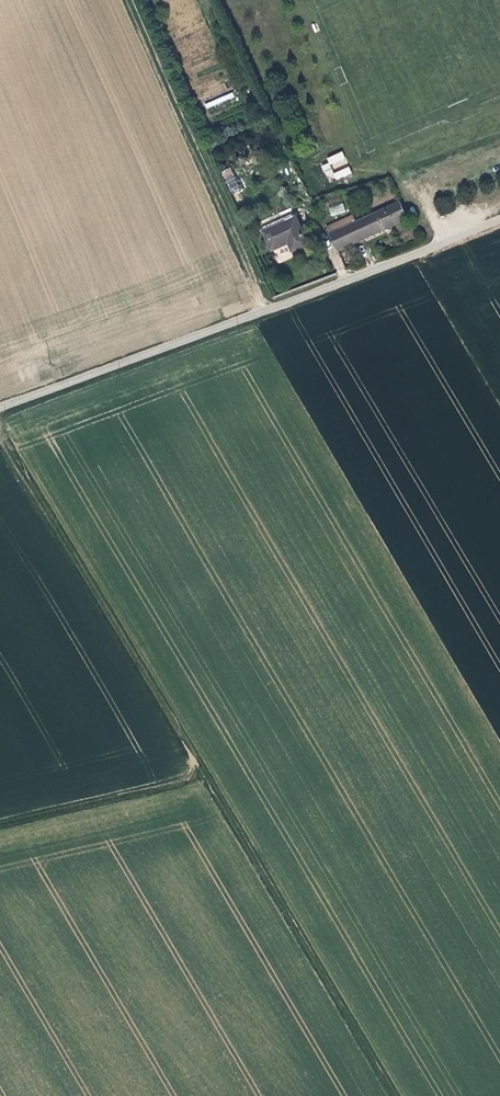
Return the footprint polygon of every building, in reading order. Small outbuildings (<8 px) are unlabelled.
[(232,92),(204,103),(206,109),(234,98),(232,92)] [(332,182),(352,173),(348,165),(349,164),(343,152),(322,162),(332,182)] [(232,193),(241,188),(229,167),(220,172),(232,193)] [(343,204),(329,206),(331,215),(344,212),(343,204)] [(334,236),(342,254),(412,220),(405,204),(334,236)] [(294,255),(309,249),(297,220),(267,233),(275,252),(290,246),(294,255)]
